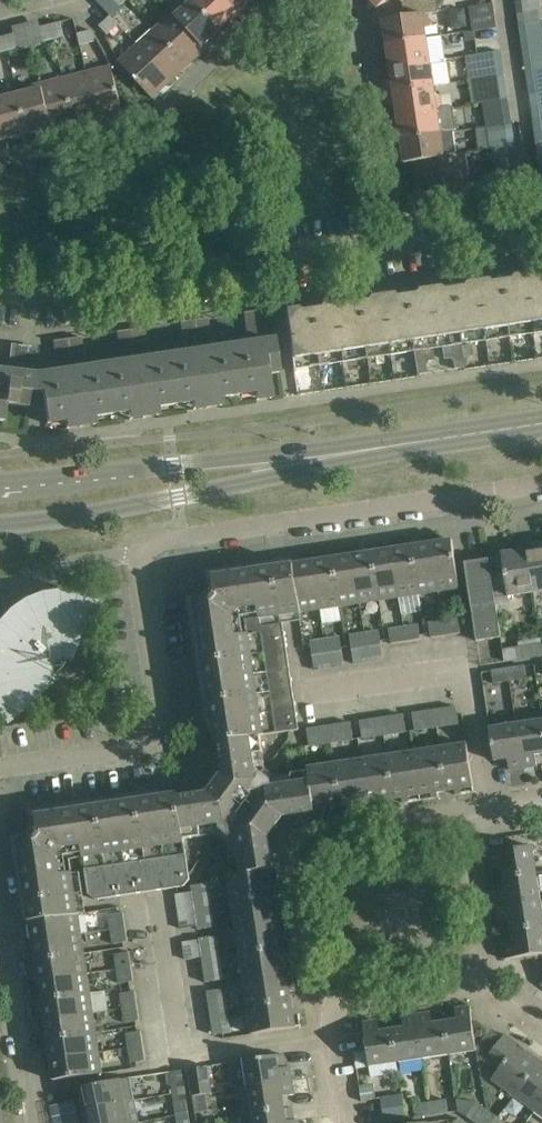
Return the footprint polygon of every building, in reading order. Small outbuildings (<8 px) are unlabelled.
[(172,13),(206,49),(203,45),(220,30),(193,0),(184,8),(181,5),(172,13)] [(238,14),(226,0),(193,0),(220,30),(238,14)] [(253,0),(226,0),(238,14),(253,0)] [(378,9),(388,0),(370,0),(378,9)] [(403,3),(403,4),(405,16),(383,19),(387,44),(426,38),(425,26),(429,25),(427,13),(438,12),(437,0),(409,0),(403,3)] [(538,0),(516,0),(515,0),(519,24),(541,21),(538,0)] [(495,14),(493,3),(472,6),(474,17),(495,14)] [(188,65),(206,49),(172,13),(155,29),(188,65)] [(118,24),(110,16),(100,26),(100,27),(107,34),(118,24)] [(541,45),(541,29),(541,21),(519,24),(522,48),(541,45)] [(61,22),(51,25),(55,39),(64,36),(61,22)] [(55,39),(51,25),(40,28),(44,42),(55,39)] [(155,29),(137,45),(170,82),(188,65),(155,29)] [(94,41),(92,31),(78,34),(80,44),(94,41)] [(4,37),(7,51),(18,48),(14,34),(4,37)] [(426,38),(387,44),(390,68),(434,61),(433,49),(428,50),(426,38)] [(170,82),(137,45),(119,62),(137,82),(152,98),(170,82)] [(468,80),(480,79),(504,75),(500,51),(464,57),(468,80)] [(383,80),(385,93),(434,85),(432,73),(436,73),(434,61),(390,68),(392,79),(383,80)] [(87,72),(100,120),(123,114),(111,66),(87,72)] [(532,70),(526,71),(529,95),(541,93),(541,69),(532,70)] [(87,72),(64,78),(77,126),(100,120),(87,72)] [(484,102),(486,102),(501,100),(507,99),(504,75),(480,79),(468,80),(472,104),(484,102)] [(77,126),(64,78),(41,84),(52,127),(51,128),(52,132),(77,126)] [(0,85),(0,119),(5,139),(28,134),(18,94),(15,81),(0,85)] [(30,91),(18,94),(28,134),(51,128),(52,127),(41,84),(29,87),(30,91)] [(396,104),(397,115),(442,109),(440,97),(435,97),(434,85),(385,93),(387,105),(396,104)] [(529,95),(533,119),(537,118),(541,117),(541,93),(529,95)] [(508,102),(507,99),(501,100),(486,102),(484,102),(487,126),(490,125),(511,122),(508,102)] [(452,107),(442,109),(397,115),(401,139),(452,131),(456,131),(452,107)] [(533,119),(537,142),(541,142),(541,117),(537,118),(533,119)] [(494,149),(508,147),(515,146),(511,122),(490,125),(494,149)] [(449,155),(456,154),(452,131),(401,139),(405,163),(416,162),(416,161),(449,156),(449,155)] [(497,174),(518,170),(515,147),(508,148),(508,147),(494,149),(495,160),(497,174)] [(416,162),(419,186),(468,178),(464,153),(456,154),(449,155),(449,156),(416,161),(416,162),(405,163),(416,162)] [(518,170),(497,174),(499,187),(494,188),(496,198),(510,196),(509,186),(520,184),(518,170)] [(471,202),(468,178),(419,186),(423,209),(471,202)] [(522,274),(532,334),(541,333),(541,274),(537,275),(534,272),(522,274)] [(475,281),(485,342),(532,334),(522,274),(511,276),(509,279),(503,280),(502,274),(494,275),(495,281),(490,282),(486,280),(475,281)] [(427,288),(437,348),(441,347),(443,359),(449,358),(452,361),(454,369),(464,368),(460,346),(485,342),(475,281),(464,283),(461,286),(456,287),(455,281),(447,282),(448,288),(442,289),(438,287),(427,288)] [(437,348),(427,288),(417,290),(414,294),(408,295),(407,288),(399,289),(400,296),(394,296),(392,294),(380,295),(389,355),(413,352),(417,375),(426,373),(425,365),(428,362),(434,361),(432,349),(437,348)] [(389,355),(380,295),(369,297),(367,301),(361,302),(360,295),(352,296),(353,303),(347,304),(344,301),(333,303),(342,362),(389,355)] [(342,362),(333,303),(322,304),(319,308),(314,309),(313,302),(305,303),(306,310),(300,311),(296,308),(285,310),(294,370),(342,362)] [(4,421),(6,405),(44,409),(46,424),(65,421),(66,429),(94,425),(93,417),(128,412),(129,419),(158,415),(157,407),(191,402),(192,410),(221,406),(220,398),(255,393),(256,401),(271,398),(268,374),(278,373),(274,341),(262,342),(258,311),(243,313),(248,345),(212,350),(208,318),(179,322),(184,354),(149,360),(144,327),(116,332),(121,364),(86,369),(81,337),(53,341),(58,373),(39,376),(35,354),(11,352),(10,373),(0,372),(0,421),(4,421)] [(461,346),(463,357),(472,356),(470,345),(461,346)] [(431,544),(439,592),(459,589),(452,540),(431,544)] [(412,547),(420,595),(439,592),(431,544),(412,547)] [(534,593),(541,591),(541,546),(532,547),(533,553),(528,553),(534,593)] [(393,550),(400,598),(420,595),(412,547),(393,550)] [(373,553),(380,601),(400,598),(393,550),(373,553)] [(534,593),(528,553),(528,550),(502,554),(508,597),(534,593)] [(353,556),(360,604),(380,601),(373,553),(353,556)] [(333,559),(340,607),(360,604),(353,556),(333,559)] [(323,624),(342,621),(340,607),(333,559),(313,562),(321,610),(323,624)] [(501,638),(489,560),(465,563),(477,641),(501,638)] [(294,565),(302,613),(321,610),(313,562),(294,565)] [(294,565),(213,577),(215,592),(230,603),(224,611),(209,600),(194,602),(215,743),(218,743),(260,737),(299,730),(282,616),(302,613),(294,565)] [(61,600),(55,600),(49,601),(43,602),(37,604),(31,606),(26,609),(21,612),(16,616),(12,620),(7,624),(4,629),(1,634),(0,635),(0,703),(3,707),(6,712),(10,717),(51,680),(50,678),(48,675),(47,673),(47,672),(47,669),(47,668),(47,667),(48,665),(49,662),(51,660),(52,659),(54,657),(55,657),(58,656),(60,656),(62,656),(66,656),(68,657),(91,607),(85,604),(79,602),(73,601),(67,600),(61,600)] [(443,621),(446,636),(460,634),(458,619),(443,621)] [(431,638),(446,636),(443,621),(429,624),(431,638)] [(405,628),(407,642),(422,640),(420,626),(405,628)] [(390,630),(392,644),(407,642),(405,628),(390,630)] [(379,632),(365,634),(367,648),(372,647),(381,646),(379,632)] [(362,649),(367,648),(365,634),(350,636),(352,650),(362,649)] [(327,654),(332,653),(342,651),(340,638),(325,640),(327,654)] [(313,656),(322,654),(327,654),(325,640),(310,642),(313,656)] [(381,646),(372,647),(374,662),(384,660),(381,646)] [(541,646),(516,650),(518,660),(541,657),(541,648),(541,646)] [(372,647),(367,648),(362,649),(364,663),(374,662),(372,647)] [(362,649),(352,650),(354,664),(364,663),(362,649)] [(505,662),(518,660),(516,650),(503,652),(505,662)] [(342,651),(332,653),(334,667),(344,666),(342,651)] [(332,653),(327,654),(322,654),(325,669),(334,667),(332,653)] [(313,656),(315,670),(325,669),(322,654),(313,656)] [(508,669),(510,681),(526,679),(525,666),(508,669)] [(510,681),(508,669),(491,671),(493,684),(510,681)] [(445,709),(448,726),(459,724),(456,707),(445,709)] [(445,709),(434,710),(437,728),(448,726),(445,709)] [(423,712),(426,729),(437,728),(434,710),(423,712)] [(412,714),(415,731),(426,729),(423,712),(412,714)] [(403,715),(392,717),(395,734),(406,732),(403,715)] [(381,718),(384,736),(395,734),(392,717),(381,718)] [(370,720),(373,737),(384,736),(381,718),(370,720)] [(359,722),(362,739),(373,737),(370,720),(359,722)] [(516,725),(523,768),(537,766),(535,755),(541,754),(541,721),(516,725)] [(340,725),(342,742),(353,740),(351,723),(340,725)] [(329,727),(331,744),(342,742),(340,725),(329,727)] [(523,768),(516,725),(489,729),(494,761),(508,759),(509,771),(523,768)] [(329,727),(318,728),(320,745),(331,744),(329,727)] [(307,730),(310,747),(320,745),(318,728),(307,730)] [(314,813),(309,773),(274,778),(258,799),(249,793),(266,771),(260,737),(218,743),(224,773),(208,794),(178,799),(183,840),(219,835),(235,812),(244,819),(227,841),(232,876),(273,869),(268,838),(284,817),(314,813)] [(467,744),(414,752),(421,801),(438,798),(438,794),(455,791),(456,795),(474,793),(467,744)] [(414,752),(361,761),(368,809),(386,806),(385,802),(403,799),(403,803),(421,801),(414,752)] [(361,761),(308,769),(309,773),(314,813),(315,817),(333,814),(332,810),(350,807),(351,811),(368,809),(361,761)] [(189,881),(183,840),(178,799),(177,795),(37,816),(39,831),(54,842),(48,850),(33,839),(18,841),(30,925),(78,917),(74,895),(70,863),(83,861),(88,897),(95,902),(184,888),(189,881)] [(502,866),(504,878),(536,873),(532,846),(488,853),(490,868),(502,866)] [(237,929),(285,922),(282,903),(277,904),(275,887),(280,886),(277,868),(273,869),(232,876),(229,876),(237,929)] [(496,906),(540,900),(536,873),(504,878),(506,891),(494,893),(496,906)] [(192,893),(192,898),(209,896),(208,884),(191,887),(192,893)] [(176,895),(177,904),(193,902),(192,898),(192,893),(176,895)] [(193,902),(194,909),(211,907),(209,896),(192,898),(193,902)] [(541,927),(541,914),(540,900),(496,906),(498,920),(510,919),(512,931),(541,927)] [(177,904),(178,913),(194,910),(194,909),(193,902),(177,904)] [(194,910),(195,919),(195,920),(212,918),(211,907),(194,909),(194,910)] [(178,913),(179,921),(195,919),(194,910),(178,913)] [(109,917),(111,931),(124,929),(122,915),(109,917)] [(30,925),(33,943),(81,936),(78,917),(30,925)] [(195,920),(196,928),(197,931),(214,929),(212,918),(195,920)] [(179,921),(181,930),(196,928),(195,920),(195,919),(179,921)] [(245,982),(293,974),(290,956),(285,957),(283,940),(288,939),(285,922),(237,929),(245,982)] [(512,931),(514,944),(502,945),(504,959),(524,956),(541,953),(541,927),(512,931)] [(111,931),(113,946),(126,944),(124,929),(111,931)] [(33,943),(36,963),(84,956),(81,936),(33,943)] [(200,949),(201,951),(217,948),(216,937),(199,940),(200,949)] [(183,943),(185,951),(200,949),(199,940),(183,943)] [(202,958),(202,962),(219,960),(217,948),(201,951),(202,958)] [(185,951),(186,960),(202,958),(201,951),(200,949),(185,951)] [(84,956),(36,963),(39,982),(87,975),(104,972),(101,953),(84,956)] [(115,956),(117,971),(131,968),(128,954),(115,956)] [(202,962),(204,973),(221,971),(219,960),(202,962)] [(117,971),(119,985),(133,983),(131,968),(117,971)] [(204,973),(206,984),(222,982),(221,971),(204,973)] [(253,1035),(301,1027),(298,1009),(293,1010),(291,992),(295,992),(293,974),(245,982),(253,1035)] [(39,982),(42,1002),(90,995),(87,975),(39,982)] [(206,993),(208,1004),(225,1002),(224,991),(206,993)] [(121,996),(123,1010),(136,1008),(134,994),(121,996)] [(42,1002),(45,1022),(93,1015),(90,995),(42,1002)] [(208,1004),(209,1015),(227,1013),(225,1002),(208,1004)] [(445,1022),(449,1055),(476,1051),(470,1007),(455,1009),(457,1021),(445,1022)] [(123,1010),(125,1024),(138,1022),(136,1008),(123,1010)] [(209,1015),(211,1026),(229,1024),(227,1013),(209,1015)] [(416,1015),(423,1059),(449,1055),(445,1022),(432,1024),(430,1013),(416,1015)] [(45,1022),(48,1042),(96,1035),(93,1015),(45,1022)] [(397,1063),(423,1059),(416,1015),(403,1017),(404,1028),(392,1030),(397,1063)] [(397,1063),(392,1030),(379,1032),(378,1021),(363,1023),(370,1067),(397,1063)] [(211,1026),(212,1037),(230,1035),(229,1024),(211,1026)] [(128,1036),(130,1050),(143,1048),(140,1034),(128,1036)] [(48,1042),(51,1062),(99,1055),(96,1035),(48,1042)] [(515,1096),(540,1061),(505,1035),(484,1062),(497,1071),(491,1079),(515,1096)] [(130,1050),(132,1065),(145,1063),(143,1048),(130,1050)] [(51,1062),(54,1081),(102,1074),(99,1055),(51,1062)] [(249,1089),(293,1083),(290,1067),(285,1068),(284,1058),(283,1055),(244,1061),(249,1089)] [(540,1061),(515,1096),(536,1112),(541,1103),(541,1062),(540,1061)] [(193,1098),(204,1096),(212,1094),(208,1067),(188,1070),(193,1098)] [(173,1087),(174,1095),(184,1093),(181,1071),(170,1073),(173,1087)] [(76,1107),(77,1114),(134,1103),(129,1079),(80,1088),(82,1100),(81,1100),(76,1107)] [(249,1089),(253,1116),(285,1111),(283,1097),(294,1095),(293,1083),(249,1089)] [(174,1095),(177,1117),(188,1115),(184,1093),(174,1095)] [(405,1120),(401,1095),(381,1098),(384,1122),(405,1120)] [(204,1096),(193,1098),(195,1114),(207,1112),(204,1096)] [(429,1102),(432,1116),(448,1114),(446,1100),(429,1102)] [(415,1118),(432,1116),(429,1102),(413,1104),(415,1118)] [(134,1103),(77,1114),(78,1118),(85,1122),(87,1122),(138,1122),(134,1103)] [(485,1108),(477,1103),(467,1116),(474,1122),(485,1108)] [(487,1110),(478,1122),(494,1122),(497,1118),(487,1110)] [(240,1118),(241,1122),(299,1122),(298,1120),(287,1122),(285,1111),(253,1116),(240,1118)]
